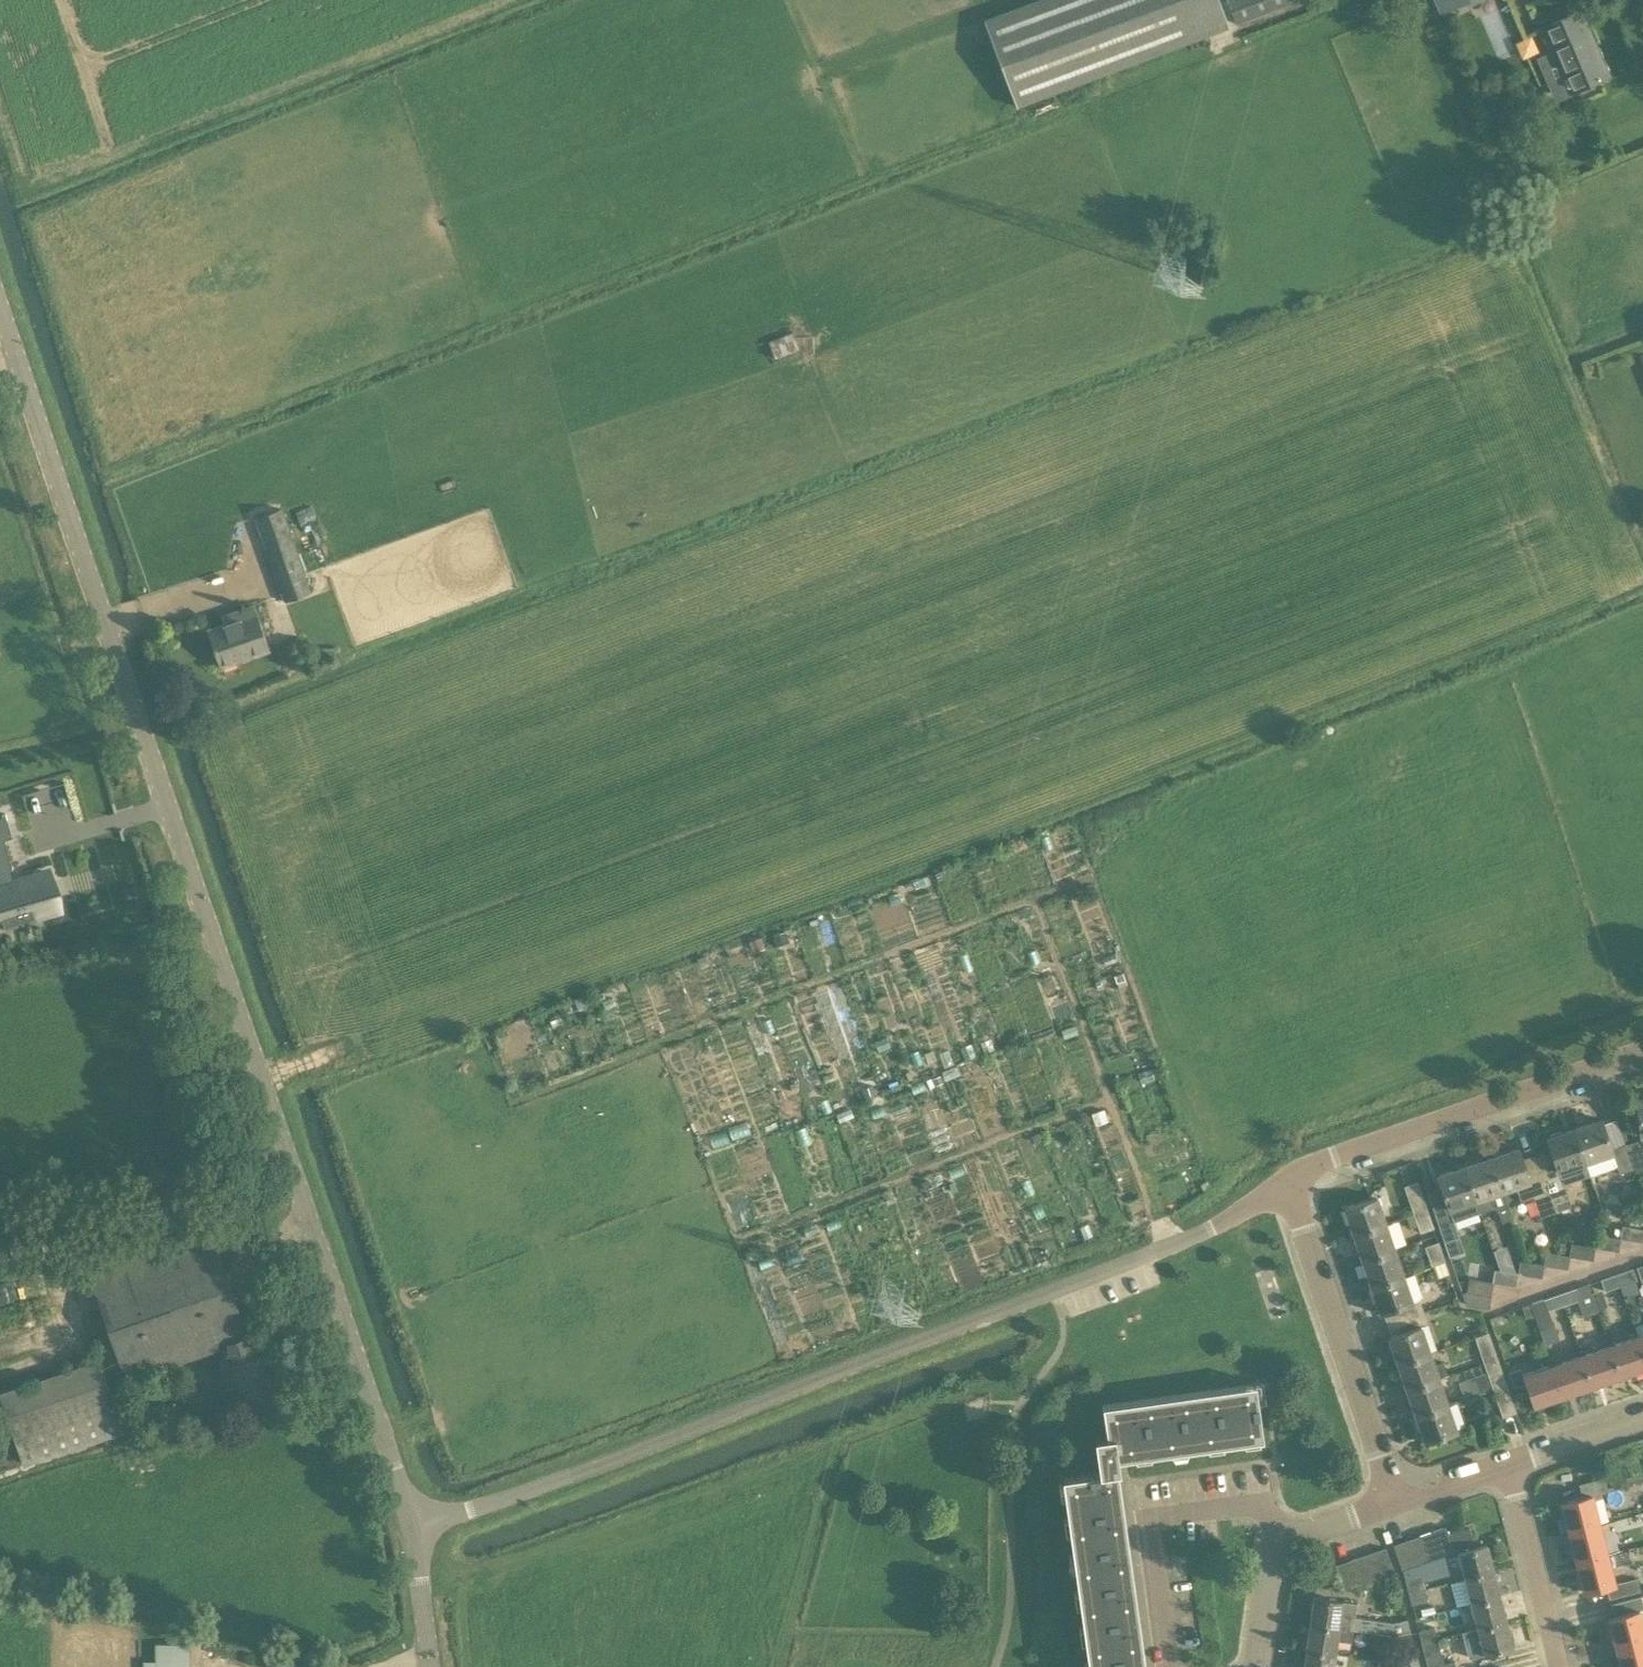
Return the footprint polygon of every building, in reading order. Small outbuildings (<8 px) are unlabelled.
[(1219,0),(1036,0),(984,19),(1016,105),(1229,25),(1219,0)] [(1305,0),(1230,0),(1238,23),(1305,0)] [(1441,15),(1467,4),(1466,0),(1435,0),(1441,15)] [(1568,74),(1575,89),(1608,74),(1594,42),(1589,44),(1575,12),(1540,27),(1562,76),(1568,74)] [(770,338),(774,356),(800,350),(795,332),(770,338)] [(311,590),(306,574),(283,506),(255,516),(284,600),(311,590)] [(210,638),(222,672),(271,655),(256,614),(238,621),(241,627),(210,638)] [(11,877),(6,832),(8,831),(5,811),(0,811),(0,878),(11,877)] [(56,911),(44,872),(0,885),(0,928),(56,911)] [(788,942),(785,931),(773,934),(776,945),(788,942)] [(764,947),(761,936),(749,940),(753,951),(764,947)] [(705,955),(697,958),(699,964),(708,961),(705,955)] [(1638,1135),(1642,1134),(1642,1098),(1634,1099),(1638,1135)] [(1573,1128),(1585,1162),(1612,1153),(1619,1174),(1634,1169),(1634,1168),(1625,1144),(1611,1149),(1600,1119),(1573,1128)] [(1536,1155),(1556,1213),(1553,1205),(1568,1200),(1563,1186),(1590,1177),(1585,1162),(1573,1128),(1547,1137),(1551,1150),(1536,1155)] [(1634,1168),(1642,1165),(1642,1147),(1642,1146),(1640,1138),(1625,1143),(1625,1144),(1634,1168)] [(1556,1213),(1536,1155),(1522,1160),(1518,1147),(1491,1156),(1503,1191),(1515,1187),(1520,1202),(1533,1198),(1540,1219),(1556,1213)] [(1475,1200),(1480,1212),(1492,1208),(1498,1210),(1502,1222),(1512,1219),(1502,1191),(1503,1191),(1491,1156),(1463,1166),(1475,1200)] [(1449,1209),(1475,1200),(1463,1166),(1437,1175),(1449,1209)] [(1414,1214),(1427,1209),(1417,1182),(1405,1186),(1414,1214)] [(1353,1234),(1386,1223),(1377,1196),(1344,1207),(1353,1234)] [(1414,1214),(1420,1231),(1433,1227),(1427,1209),(1414,1214)] [(1435,1217),(1443,1242),(1458,1237),(1450,1212),(1435,1217)] [(1353,1234),(1363,1261),(1395,1249),(1386,1223),(1353,1234)] [(1619,1237),(1642,1241),(1642,1228),(1621,1224),(1619,1237)] [(228,1347),(234,1363),(230,1364),(243,1400),(275,1389),(262,1353),(253,1356),(247,1340),(249,1339),(211,1229),(88,1272),(125,1382),(228,1347)] [(1596,1233),(1594,1246),(1617,1250),(1619,1237),(1596,1233)] [(1444,1261),(1437,1242),(1425,1246),(1431,1265),(1444,1261)] [(1570,1242),(1568,1255),(1591,1259),(1592,1254),(1594,1246),(1570,1242)] [(1363,1261),(1372,1287),(1404,1276),(1395,1249),(1363,1261)] [(1545,1251),(1543,1264),(1566,1268),(1568,1255),(1545,1251)] [(1540,1277),(1543,1264),(1519,1260),(1518,1269),(1520,1273),(1540,1277)] [(1620,1285),(1636,1279),(1632,1268),(1616,1273),(1620,1285)] [(1494,1269),(1491,1281),(1515,1285),(1517,1274),(1516,1272),(1494,1269)] [(1616,1273),(1600,1279),(1604,1290),(1620,1285),(1616,1273)] [(1384,1313),(1388,1324),(1423,1312),(1419,1300),(1414,1302),(1404,1276),(1372,1287),(1381,1314),(1384,1313)] [(1468,1277),(1466,1292),(1489,1295),(1491,1281),(1468,1277)] [(1562,1305),(1577,1300),(1583,1316),(1597,1311),(1588,1283),(1558,1294),(1562,1305)] [(1487,1308),(1489,1295),(1466,1292),(1461,1293),(1464,1304),(1487,1308)] [(1558,1294),(1530,1303),(1540,1331),(1553,1327),(1547,1310),(1562,1305),(1558,1294)] [(1388,1337),(1397,1363),(1430,1352),(1421,1325),(1427,1323),(1423,1312),(1388,1324),(1392,1336),(1388,1337)] [(1637,1336),(1642,1352),(1642,1323),(1634,1326),(1637,1336)] [(1484,1363),(1497,1358),(1488,1333),(1475,1337),(1484,1363)] [(1609,1346),(1619,1376),(1642,1367),(1642,1352),(1637,1336),(1609,1346)] [(1609,1346),(1580,1356),(1590,1386),(1619,1376),(1609,1346)] [(1397,1363),(1406,1390),(1439,1378),(1448,1375),(1443,1361),(1434,1364),(1430,1352),(1397,1363)] [(1580,1356),(1551,1366),(1561,1396),(1590,1386),(1580,1356)] [(105,1357),(2,1383),(22,1461),(125,1434),(105,1357)] [(1493,1389),(1506,1384),(1497,1358),(1484,1363),(1493,1389)] [(1532,1406),(1561,1396),(1551,1366),(1523,1376),(1520,1369),(1508,1373),(1514,1389),(1524,1385),(1532,1406)] [(1483,1372),(1473,1376),(1479,1390),(1489,1386),(1483,1372)] [(1406,1390),(1415,1416),(1448,1404),(1439,1378),(1406,1390)] [(1506,1384),(1493,1389),(1502,1416),(1515,1411),(1506,1384)] [(1171,1447),(1185,1445),(1186,1449),(1208,1446),(1207,1442),(1221,1440),(1222,1444),(1244,1441),(1243,1436),(1258,1434),(1258,1439),(1262,1438),(1255,1388),(1254,1389),(1241,1391),(1241,1393),(1235,1394),(1235,1392),(1204,1396),(1205,1398),(1199,1399),(1198,1397),(1168,1401),(1169,1403),(1163,1404),(1162,1402),(1132,1406),(1132,1408),(1126,1409),(1126,1407),(1109,1410),(1112,1435),(1094,1437),(1099,1471),(1062,1476),(1089,1666),(1139,1666),(1111,1471),(1119,1470),(1117,1459),(1135,1456),(1135,1452),(1149,1450),(1150,1454),(1171,1451),(1171,1447)] [(1457,1431),(1448,1404),(1415,1416),(1425,1442),(1457,1431)] [(1569,1533),(1599,1525),(1592,1495),(1608,1491),(1604,1477),(1578,1484),(1581,1497),(1561,1502),(1569,1533)] [(1569,1533),(1577,1563),(1607,1555),(1599,1525),(1569,1533)] [(1439,1557),(1454,1552),(1448,1534),(1445,1526),(1430,1531),(1439,1557)] [(1457,1552),(1464,1577),(1492,1570),(1485,1544),(1475,1547),(1470,1528),(1448,1534),(1454,1552),(1457,1552)] [(1430,1531),(1418,1536),(1427,1562),(1439,1557),(1430,1531)] [(1418,1536),(1405,1540),(1414,1566),(1427,1562),(1418,1536)] [(1405,1540),(1393,1544),(1402,1570),(1414,1566),(1405,1540)] [(1381,1578),(1394,1573),(1385,1547),(1372,1551),(1381,1578)] [(1369,1582),(1381,1578),(1372,1551),(1360,1556),(1369,1582)] [(1621,1551),(1607,1555),(1577,1563),(1584,1592),(1606,1587),(1609,1599),(1639,1591),(1636,1579),(1614,1584),(1611,1570),(1625,1566),(1621,1551)] [(1356,1586),(1369,1582),(1360,1556),(1347,1560),(1356,1586)] [(1356,1586),(1347,1560),(1335,1565),(1344,1591),(1356,1586)] [(1464,1577),(1470,1603),(1498,1595),(1492,1570),(1464,1577)] [(1408,1592),(1424,1588),(1420,1575),(1405,1579),(1408,1592)] [(1408,1592),(1411,1604),(1427,1600),(1424,1588),(1408,1592)] [(1470,1603),(1477,1628),(1505,1620),(1498,1595),(1470,1603)] [(1309,1622),(1335,1626),(1353,1628),(1395,1635),(1391,1622),(1354,1616),(1356,1602),(1312,1596),(1309,1622)] [(1642,1641),(1642,1627),(1639,1610),(1642,1609),(1642,1604),(1641,1597),(1610,1604),(1613,1616),(1608,1617),(1616,1648),(1642,1641)] [(1433,1605),(1420,1608),(1422,1615),(1435,1612),(1433,1605)] [(1409,1631),(1405,1618),(1391,1622),(1395,1635),(1409,1631)] [(1512,1647),(1505,1620),(1477,1628),(1483,1654),(1512,1647)] [(1309,1622),(1305,1648),(1335,1653),(1336,1640),(1351,1642),(1353,1628),(1335,1626),(1309,1622)] [(1421,1642),(1436,1638),(1433,1627),(1418,1630),(1421,1642)] [(1413,1644),(1409,1631),(1395,1635),(1399,1648),(1413,1644)] [(1454,1661),(1443,1664),(1436,1638),(1421,1642),(1427,1666),(1455,1666),(1454,1661)] [(1621,1666),(1642,1666),(1642,1641),(1616,1648),(1621,1666)] [(143,1658),(143,1666),(189,1666),(188,1643),(154,1643),(155,1662),(151,1662),(151,1658),(143,1658)] [(1302,1666),(1333,1666),(1335,1653),(1305,1648),(1302,1666)] [(1415,1655),(1401,1659),(1403,1666),(1418,1666),(1415,1655)]
